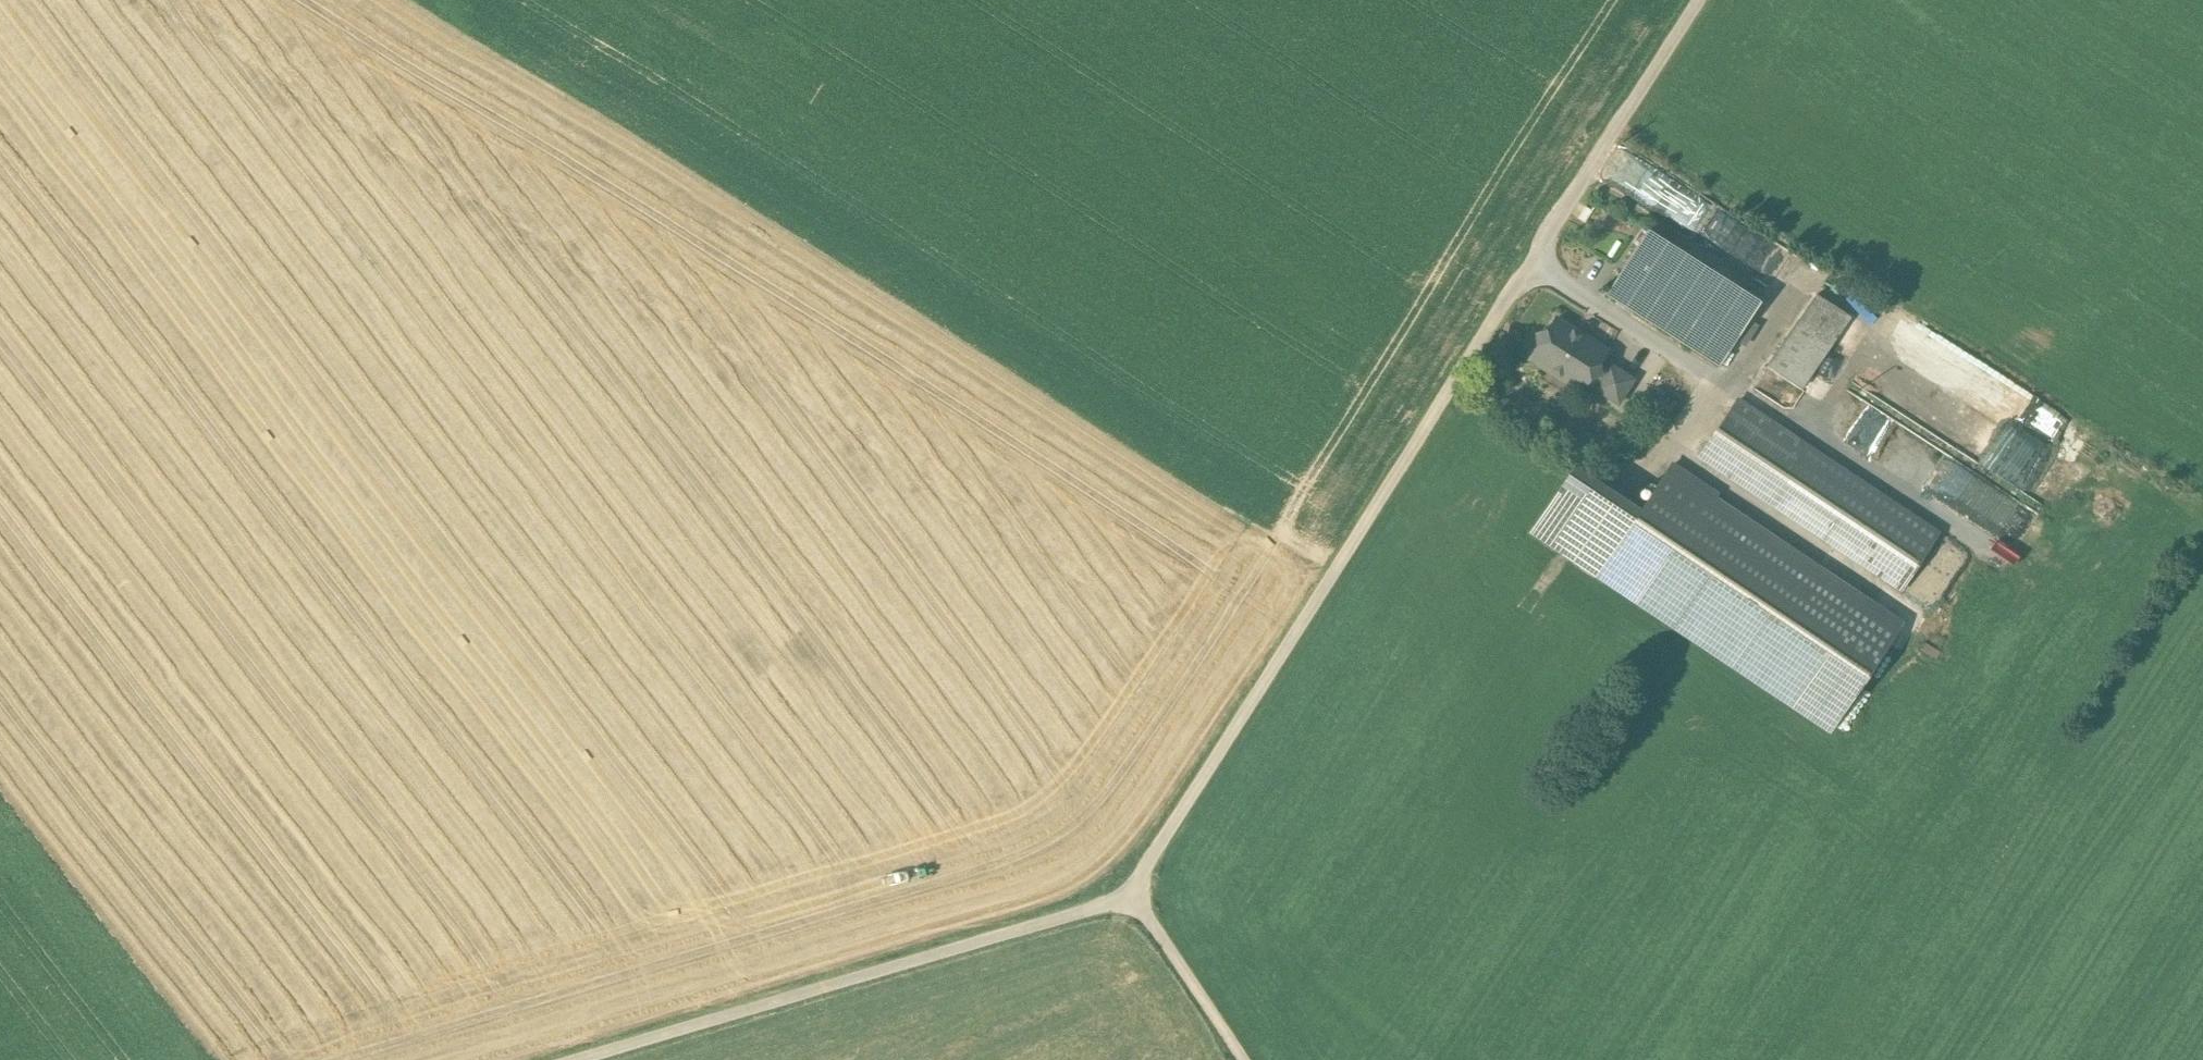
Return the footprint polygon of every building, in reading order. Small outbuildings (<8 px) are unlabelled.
[(1681,188),(1623,149),(1604,178),(1662,217),(1681,188)] [(1715,237),(1758,265),(1773,244),(1729,215),(1715,237)] [(1648,230),(1615,282),(1630,293),(1664,240),(1648,230)] [(1761,302),(1664,240),(1630,293),(1615,282),(1607,294),(1720,366),(1761,302)] [(1851,315),(1818,292),(1800,318),(1833,342),(1851,315)] [(1851,315),(1833,342),(1854,354),(1871,329),(1851,315)] [(1607,351),(1556,318),(1548,332),(1536,334),(1539,346),(1530,359),(1582,391),(1587,383),(1595,388),(1607,368),(1599,364),(1607,351)] [(1833,342),(1800,318),(1767,367),(1801,389),(1833,342)] [(1892,346),(1867,382),(1989,467),(1993,461),(1990,459),(1997,448),(1990,443),(1997,432),(1992,428),(1998,420),(1892,346)] [(1607,368),(1595,388),(1619,403),(1634,380),(1610,364),(1607,368)] [(1808,446),(1739,400),(1701,457),(1771,503),(1808,446)] [(2025,490),(2046,497),(2062,451),(2050,446),(2048,452),(2039,449),(2025,490)] [(1863,597),(1715,498),(1717,494),(1673,464),(1600,573),(1793,701),(1863,597)]
